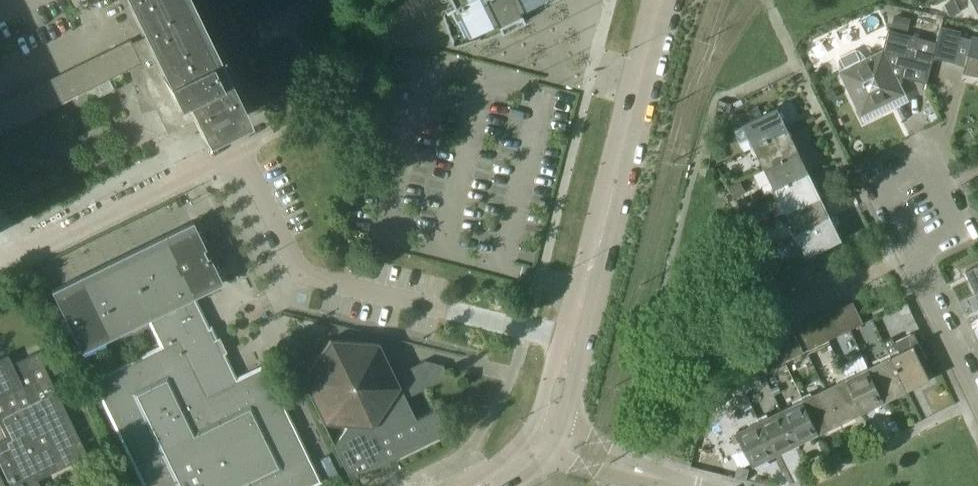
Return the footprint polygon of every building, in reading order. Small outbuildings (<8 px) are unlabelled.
[(180,0),(132,0),(149,34),(131,43),(141,62),(131,67),(142,109),(160,104),(169,122),(163,125),(167,133),(193,121),(201,137),(202,136),(200,130),(239,111),(242,117),(243,116),(212,52),(206,54),(180,0)] [(465,27),(491,19),(494,25),(508,18),(504,10),(512,6),(509,0),(456,0),(465,27)] [(896,12),(892,27),(908,31),(912,15),(896,12)] [(959,36),(961,31),(940,26),(936,43),(933,56),(953,61),(965,64),(963,71),(975,74),(975,76),(977,77),(977,37),(972,35),(971,39),(959,36)] [(888,30),(883,50),(870,57),(870,56),(865,58),(862,54),(858,51),(854,50),(839,57),(837,61),(838,66),(839,70),(859,111),(889,96),(892,101),(905,95),(896,77),(898,76),(897,76),(898,76),(926,83),(933,56),(936,43),(888,30)] [(129,39),(118,45),(130,68),(131,67),(141,62),(131,43),(129,39)] [(118,45),(107,50),(118,74),(130,68),(118,45)] [(95,56),(105,76),(107,79),(118,74),(107,50),(95,56)] [(95,56),(85,61),(94,81),(105,76),(95,56)] [(85,61),(74,66),(84,86),(94,81),(85,61)] [(74,66),(63,71),(75,95),(86,90),(84,86),(74,66)] [(63,71),(52,77),(62,97),(64,100),(75,95),(63,71)] [(52,77),(42,82),(52,102),(62,97),(52,77)] [(42,82),(32,87),(43,110),(54,105),(52,102),(42,82)] [(20,92),(30,112),(32,116),(43,110),(32,87),(20,92)] [(30,112),(20,92),(10,97),(20,117),(30,112)] [(20,117),(10,97),(0,102),(0,105),(10,126),(21,121),(20,117)] [(10,126),(0,105),(0,131),(10,126)] [(777,107),(743,124),(754,147),(788,130),(777,107)] [(788,130),(754,147),(765,169),(799,153),(788,130)] [(799,153),(765,169),(775,191),(810,174),(799,153)] [(810,174),(775,191),(786,213),(820,196),(810,174)] [(820,196),(786,213),(796,234),(831,218),(820,196)] [(831,218),(796,234),(807,257),(815,253),(826,248),(842,240),(831,218)] [(50,291),(80,352),(150,318),(163,343),(165,347),(96,381),(147,485),(303,485),(316,480),(262,369),(234,383),(220,355),(215,357),(210,347),(213,346),(190,299),(221,283),(208,257),(206,258),(202,250),(204,249),(191,222),(50,291)] [(826,248),(815,253),(825,275),(837,269),(826,248)] [(815,253),(807,257),(803,259),(814,280),(825,275),(815,253)] [(803,259),(792,264),(802,286),(814,280),(803,259)] [(792,264),(781,270),(792,291),(802,286),(792,264)] [(965,270),(976,293),(977,292),(977,264),(965,270)] [(792,291),(781,270),(772,274),(782,296),(792,291)] [(803,352),(766,276),(751,283),(789,359),(803,352)] [(853,302),(841,307),(851,329),(863,323),(853,302)] [(841,307),(830,313),(840,334),(851,329),(841,307)] [(830,313),(818,318),(829,340),(840,334),(830,313)] [(818,318),(807,324),(818,345),(829,340),(818,318)] [(818,345),(807,324),(798,328),(809,350),(818,345)] [(914,333),(895,342),(893,337),(883,342),(890,356),(891,357),(907,391),(930,380),(920,361),(926,358),(914,333)] [(393,375),(377,342),(328,339),(301,380),(350,480),(446,433),(434,408),(414,418),(404,397),(447,376),(442,365),(423,360),(393,375)] [(36,480),(87,455),(36,352),(11,364),(7,355),(0,358),(0,426),(6,439),(0,442),(0,485),(39,485),(36,480)] [(890,356),(868,367),(885,401),(907,391),(891,357),(890,356)] [(868,367),(847,377),(864,412),(885,401),(868,367)] [(847,377),(825,388),(842,423),(864,412),(847,377)] [(825,388),(803,399),(819,433),(842,423),(825,388)] [(803,399),(781,410),(798,444),(819,433),(803,399)] [(781,410),(759,420),(776,455),(798,444),(781,410)] [(759,420),(736,431),(744,448),(737,451),(744,466),(751,462),(753,466),(776,455),(759,420)]
